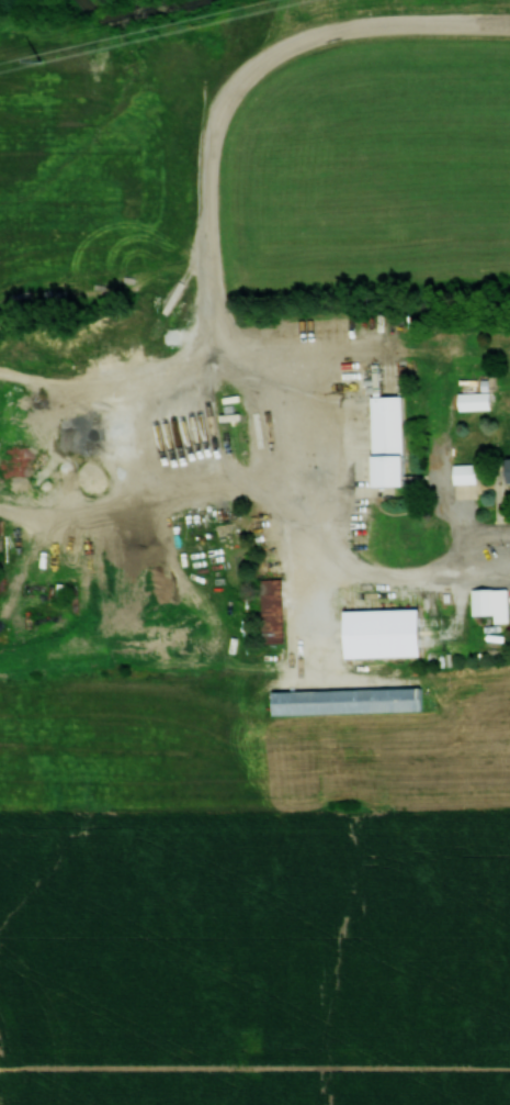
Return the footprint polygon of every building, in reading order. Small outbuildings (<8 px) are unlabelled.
[(490,392),(458,393),(459,410),(491,409),(490,392)] [(402,396),(372,396),(373,486),(403,485),(402,396)] [(454,483),(477,483),(476,463),(453,464),(454,483)] [(282,579),(261,579),(262,643),(283,642),(282,579)] [(472,615),(495,614),(495,622),(509,622),(508,588),(472,589),(472,615)] [(420,656),(419,609),(344,610),(345,657),(420,656)] [(273,714),(421,710),(421,687),(273,691),(273,714)]
